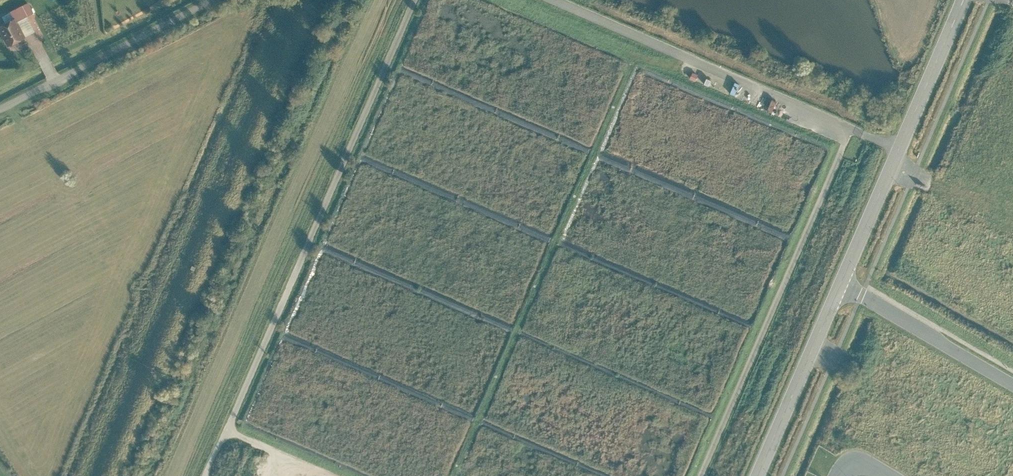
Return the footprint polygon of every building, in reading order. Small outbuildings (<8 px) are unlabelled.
[(17,19),(2,26),(10,44),(39,31),(31,13),(35,12),(31,1),(13,9),(17,19)] [(766,109),(774,111),(777,100),(770,98),(766,109)]
